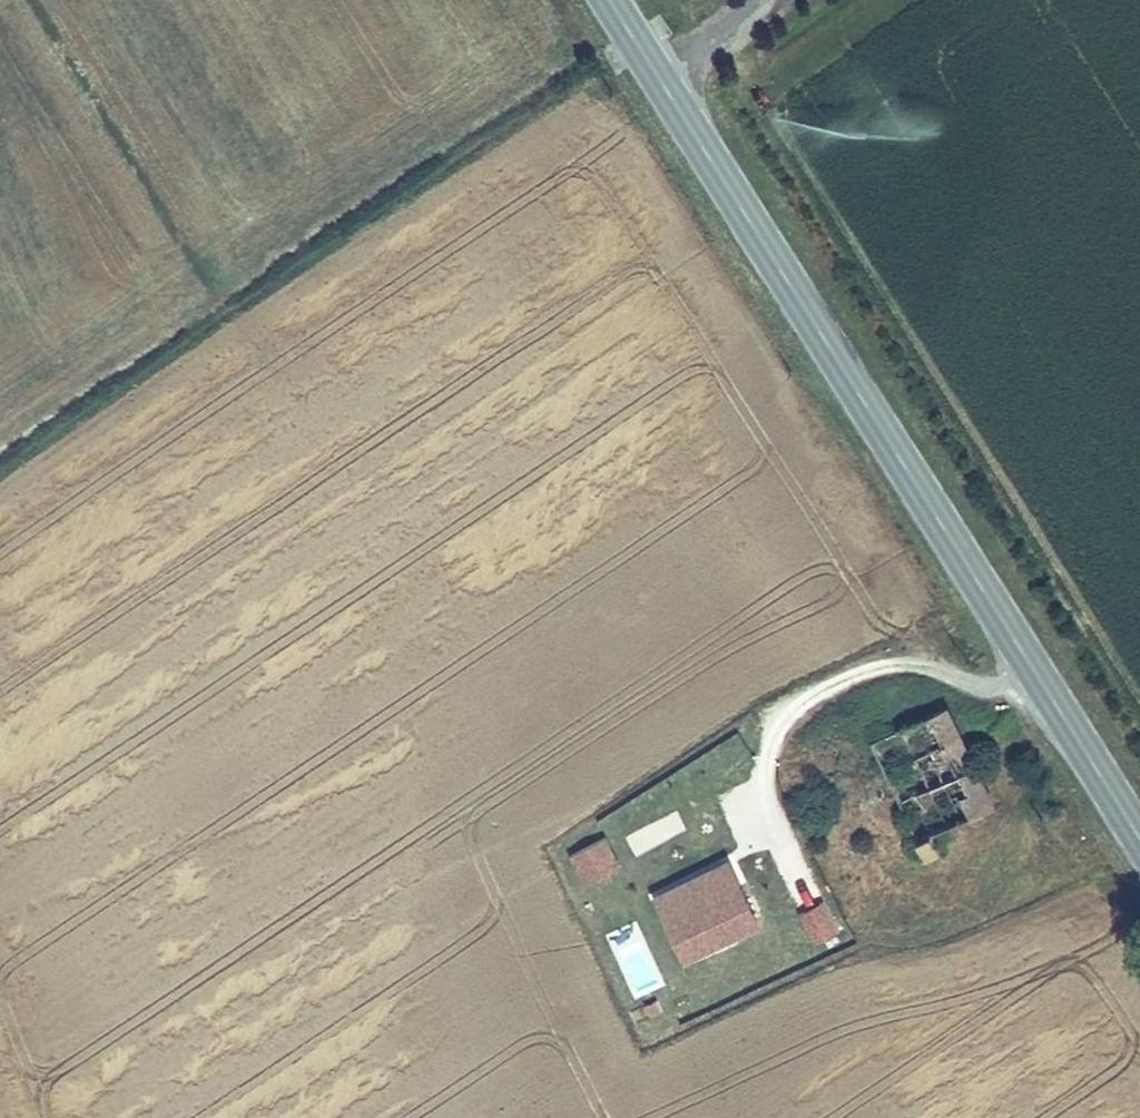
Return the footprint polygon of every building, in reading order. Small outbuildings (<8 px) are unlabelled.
[(945,714),(870,749),(926,862),(940,856),(932,839),(992,809),(945,714)] [(627,833),(636,852),(684,832),(676,813),(627,833)] [(569,854),(584,887),(622,870),(607,837),(569,854)] [(768,932),(734,866),(687,888),(720,953),(768,932)] [(720,953),(687,888),(663,900),(694,965),(720,953)] [(795,916),(813,947),(841,932),(823,901),(795,916)]
